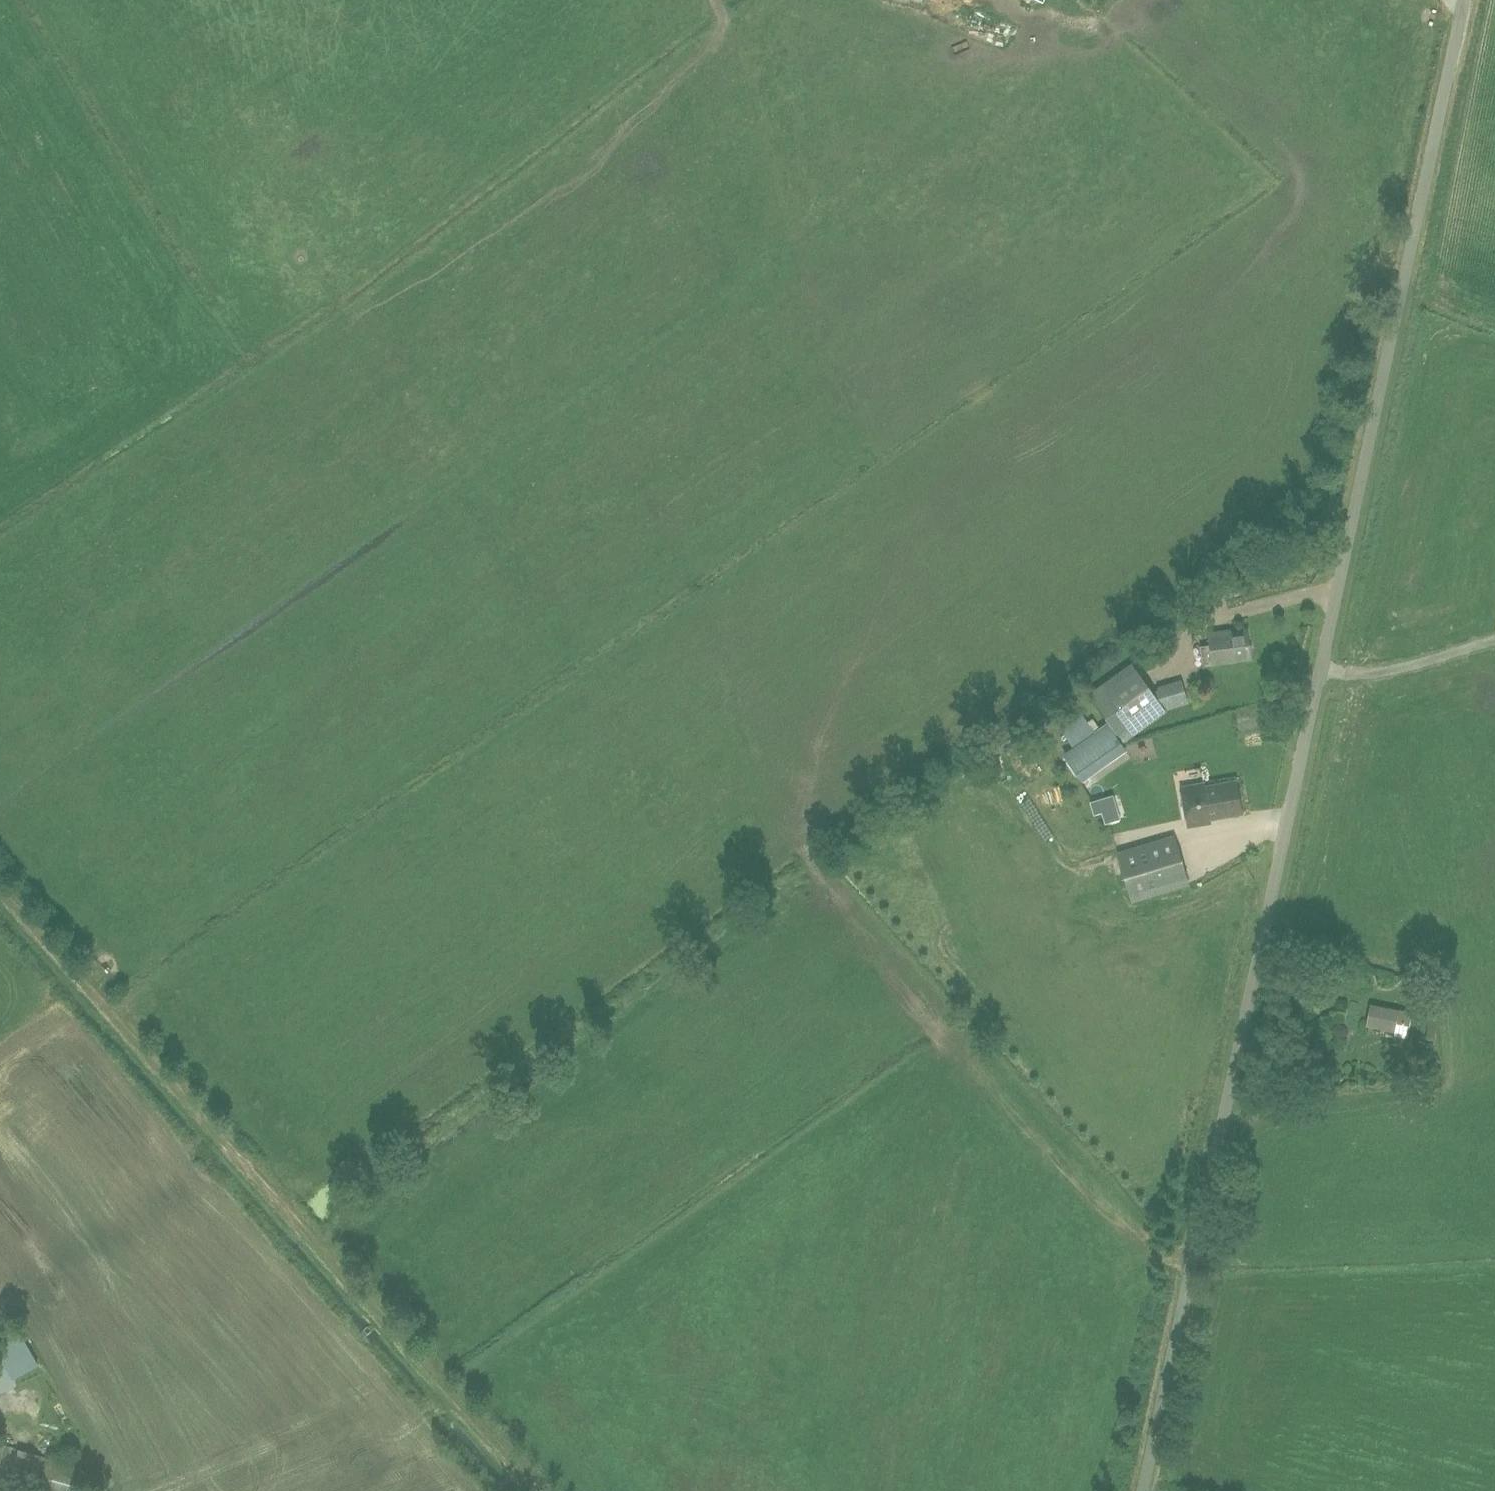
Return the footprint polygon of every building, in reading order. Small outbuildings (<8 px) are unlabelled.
[(1203,665),(1251,658),(1248,631),(1231,633),(1231,631),(1208,634),(1210,646),(1201,647),(1203,665)] [(1133,666),(1090,697),(1123,743),(1137,734),(1167,712),(1166,710),(1150,688),(1144,679),(1143,680),(1133,666)] [(1162,695),(1173,713),(1193,701),(1183,684),(1162,695)] [(1095,730),(1075,701),(1052,716),(1071,746),(1095,730)] [(1136,738),(1140,748),(1155,743),(1152,733),(1136,738)] [(1210,818),(1242,813),(1237,782),(1206,788),(1205,784),(1182,787),(1189,826),(1211,822),(1210,818)] [(1108,815),(1119,806),(1112,797),(1101,805),(1108,815)] [(1174,837),(1118,853),(1133,901),(1188,884),(1174,837)] [(1409,1026),(1410,1022),(1407,1016),(1408,1012),(1371,1005),(1367,1025),(1395,1031),(1394,1036),(1406,1038),(1409,1026)] [(12,1374),(0,1368),(0,1381),(7,1384),(12,1374)] [(50,1435),(62,1431),(57,1419),(45,1423),(50,1435)] [(0,1444),(0,1482),(32,1490),(69,1490),(77,1467),(0,1444)]
